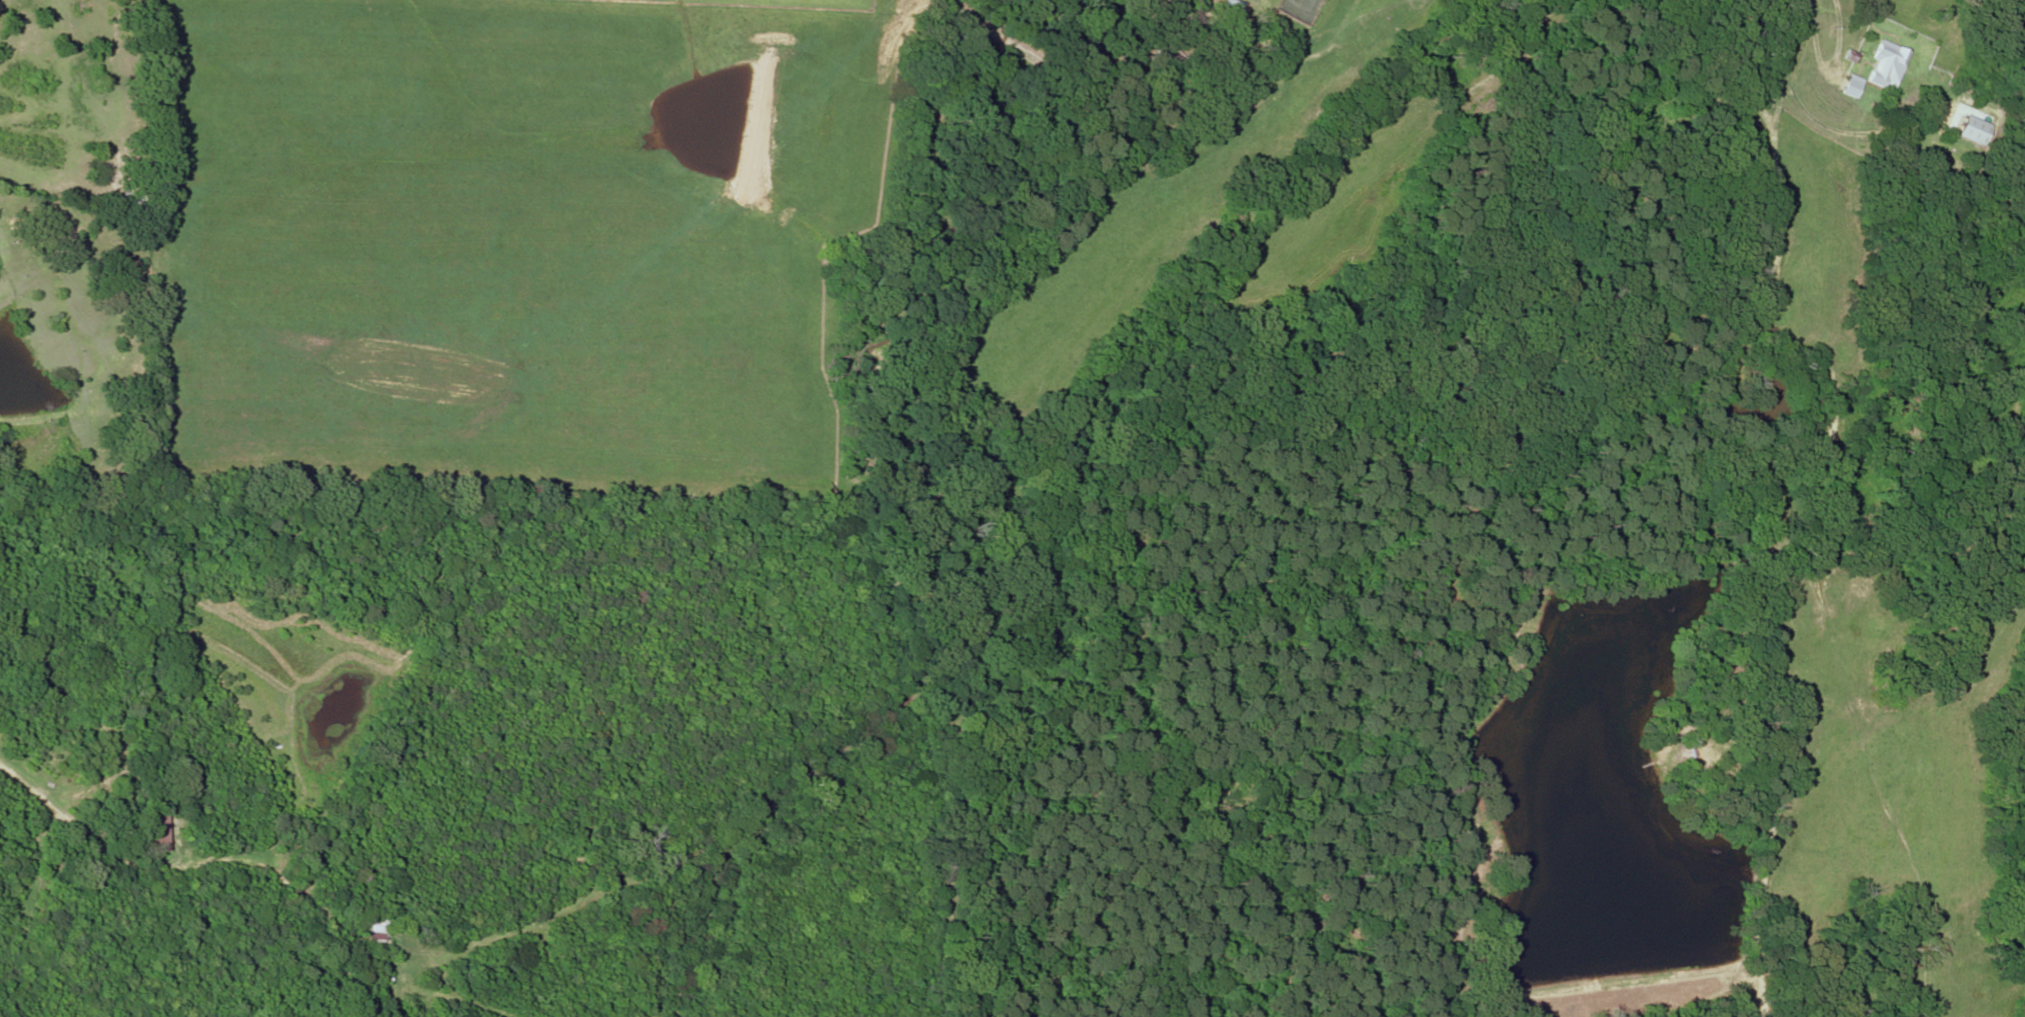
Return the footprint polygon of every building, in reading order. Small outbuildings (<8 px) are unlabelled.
[(1882,75),(1886,65),(1893,68),(1904,39),(1878,29),(1870,50),(1873,51),(1866,69),(1882,75)] [(1855,89),(1861,70),(1846,65),(1840,84),(1855,89)] [(393,919),(370,919),(370,940),(393,940),(393,919)]
